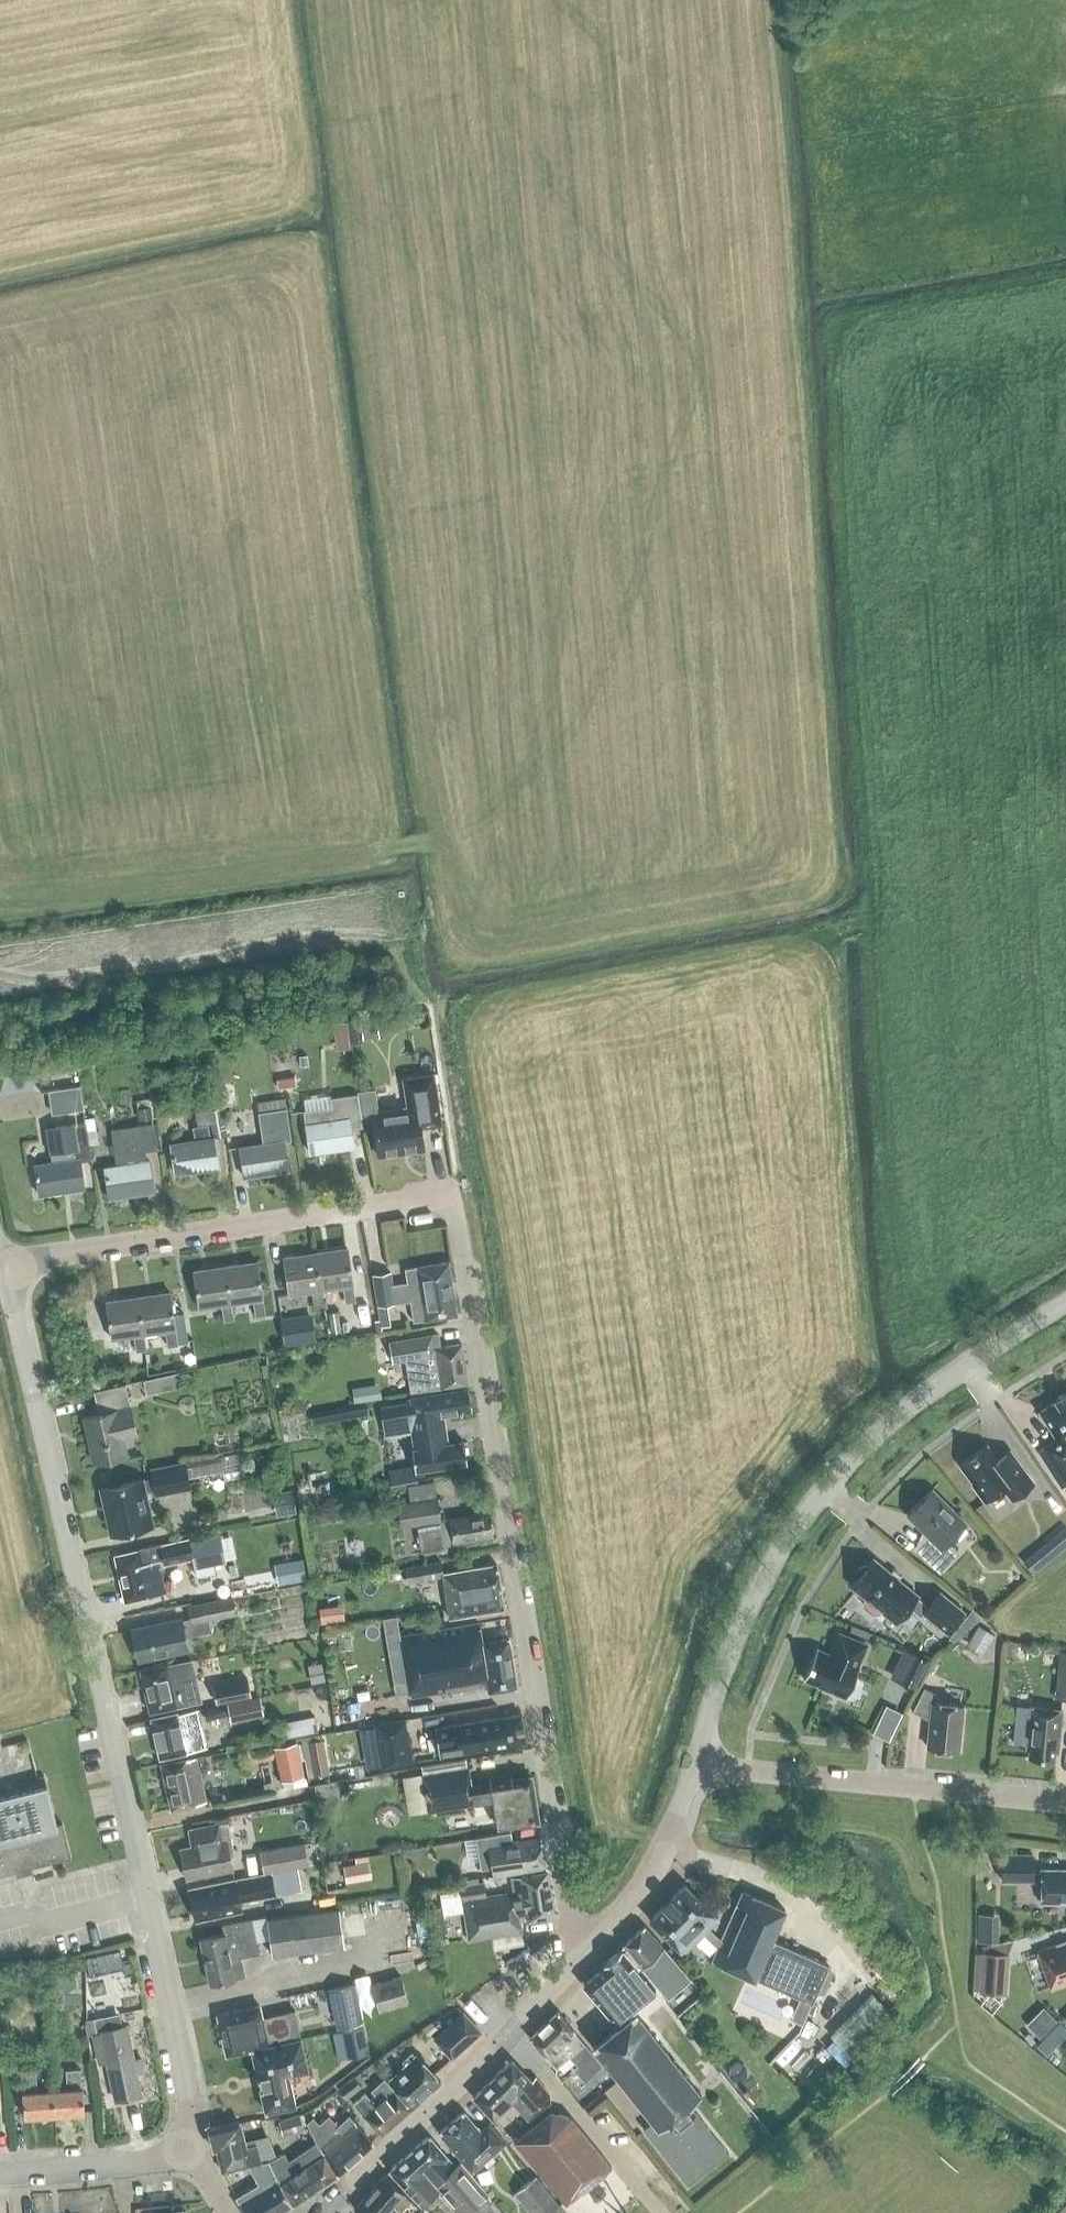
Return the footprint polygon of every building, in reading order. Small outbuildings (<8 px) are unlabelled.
[(376,1019),(360,1021),(362,1035),(378,1032),(376,1019)] [(347,1032),(346,1022),(332,1024),(333,1034),(347,1032)] [(40,1083),(46,1083),(50,1079),(50,1074),(46,1070),(41,1070),(37,1073),(37,1079),(40,1083)] [(236,1070),(216,1072),(218,1086),(237,1083),(236,1070)] [(374,1089),(357,1091),(362,1122),(372,1120),(378,1157),(423,1150),(420,1128),(441,1124),(433,1074),(421,1076),(424,1097),(405,1100),(407,1108),(378,1112),(374,1089)] [(83,1110),(79,1086),(40,1092),(41,1093),(42,1093),(42,1092),(49,1091),(53,1114),(83,1110)] [(357,1094),(330,1098),(332,1107),(305,1111),(307,1122),(305,1122),(309,1153),(353,1147),(349,1124),(361,1122),(357,1094)] [(152,1118),(150,1106),(137,1108),(139,1120),(152,1118)] [(208,1123),(210,1138),(213,1137),(226,1135),(222,1108),(194,1112),(196,1125),(208,1123)] [(291,1139),(289,1129),(286,1108),(258,1112),(263,1143),(239,1147),(243,1177),(288,1171),(284,1140),(291,1139)] [(96,1129),(94,1116),(85,1117),(87,1131),(96,1129)] [(39,1195),(84,1188),(80,1162),(91,1160),(85,1123),(46,1129),(51,1163),(34,1165),(39,1195)] [(144,1151),(157,1150),(153,1124),(110,1130),(116,1166),(104,1168),(108,1198),(154,1191),(149,1161),(146,1161),(144,1151)] [(168,1144),(173,1174),(218,1167),(213,1137),(210,1138),(205,1138),(203,1125),(190,1127),(192,1140),(168,1144)] [(347,1248),(315,1253),(321,1290),(342,1287),(345,1302),(355,1301),(347,1248)] [(321,1290),(315,1253),(283,1258),(289,1295),(311,1291),(313,1307),(323,1306),(321,1290)] [(257,1262),(225,1266),(231,1304),(252,1300),(255,1316),(265,1314),(257,1262)] [(448,1262),(411,1268),(404,1269),(406,1282),(393,1284),(391,1272),(372,1274),(379,1320),(374,1321),(375,1332),(382,1331),(381,1327),(390,1325),(386,1305),(410,1301),(413,1322),(456,1315),(448,1262)] [(233,1319),(231,1304),(225,1266),(193,1271),(198,1308),(221,1305),(223,1321),(233,1319)] [(169,1292),(137,1297),(143,1334),(165,1331),(167,1347),(177,1345),(173,1315),(169,1292)] [(143,1334),(137,1297),(106,1302),(111,1339),(133,1336),(136,1351),(146,1350),(143,1334)] [(330,1334),(340,1332),(337,1312),(326,1313),(330,1334)] [(281,1318),(285,1346),(316,1341),(311,1313),(281,1318)] [(187,1340),(183,1314),(173,1315),(177,1341),(187,1340)] [(410,1393),(467,1384),(461,1344),(439,1347),(437,1334),(389,1342),(392,1363),(405,1361),(410,1393)] [(160,1392),(156,1377),(144,1380),(148,1395),(160,1392)] [(122,1438),(136,1434),(125,1383),(93,1390),(98,1414),(84,1417),(94,1462),(126,1455),(122,1438)] [(354,1403),(371,1400),(369,1386),(351,1389),(354,1403)] [(412,1402),(381,1407),(386,1435),(410,1431),(414,1450),(411,1451),(415,1472),(467,1464),(463,1442),(447,1445),(442,1415),(471,1410),(468,1388),(411,1397),(412,1402)] [(1044,1448),(1065,1482),(1065,1394),(1065,1393),(1055,1400),(1056,1402),(1040,1412),(1057,1440),(1044,1448)] [(295,1399),(287,1400),(290,1413),(303,1411),(301,1403),(295,1399)] [(986,1446),(960,1465),(973,1483),(972,1484),(984,1501),(1003,1488),(1011,1499),(1033,1483),(1008,1450),(995,1459),(986,1446)] [(221,1466),(243,1462),(241,1453),(219,1458),(221,1466)] [(142,1480),(99,1489),(110,1535),(153,1526),(146,1492),(155,1491),(156,1496),(190,1488),(185,1463),(150,1470),(152,1479),(143,1481),(142,1480)] [(931,1539),(919,1552),(939,1572),(958,1553),(947,1542),(965,1524),(931,1489),(906,1514),(931,1539)] [(282,1514),(295,1512),(292,1490),(279,1492),(282,1514)] [(440,1523),(436,1499),(398,1505),(402,1527),(418,1524),(422,1552),(446,1549),(445,1546),(453,1545),(453,1546),(468,1543),(468,1540),(492,1536),(488,1512),(449,1519),(449,1522),(440,1523)] [(188,1540),(195,1570),(226,1563),(220,1534),(188,1540)] [(165,1592),(158,1561),(163,1560),(163,1561),(186,1556),(183,1541),(114,1556),(125,1601),(165,1592)] [(1022,1561),(1033,1575),(1056,1556),(1045,1542),(1022,1561)] [(303,1559),(282,1563),(285,1581),(306,1578),(303,1559)] [(878,1612),(879,1610),(895,1623),(907,1607),(920,1617),(923,1614),(946,1633),(963,1612),(939,1593),(928,1606),(916,1597),(917,1596),(873,1559),(867,1566),(862,1566),(857,1569),(856,1574),(856,1580),(850,1586),(866,1599),(864,1601),(865,1606),(873,1613),(878,1612)] [(496,1564),(442,1574),(440,1562),(404,1568),(406,1583),(442,1577),(448,1618),(503,1608),(496,1564)] [(212,1632),(209,1620),(235,1614),(231,1597),(188,1606),(191,1617),(131,1629),(137,1659),(187,1649),(185,1637),(212,1632)] [(321,1624),(332,1623),(329,1607),(319,1608),(321,1624)] [(488,1692),(516,1687),(508,1638),(482,1643),(479,1623),(398,1637),(409,1699),(487,1685),(488,1692)] [(971,1640),(985,1648),(993,1635),(979,1626),(971,1640)] [(815,1649),(803,1679),(845,1697),(858,1667),(857,1666),(866,1645),(838,1633),(829,1654),(815,1649)] [(1013,1645),(1008,1649),(1007,1656),(1011,1661),(1018,1662),(1023,1658),(1024,1651),(1020,1646),(1013,1645)] [(913,1688),(928,1658),(914,1651),(899,1681),(913,1688)] [(1065,1699),(1065,1652),(1059,1652),(1057,1680),(1063,1681),(1061,1698),(1065,1699)] [(175,1663),(140,1670),(149,1712),(184,1705),(209,1699),(204,1675),(179,1680),(175,1663)] [(324,1680),(321,1663),(309,1666),(312,1682),(324,1680)] [(216,1702),(250,1695),(246,1679),(213,1685),(216,1702)] [(929,1721),(926,1747),(958,1750),(962,1707),(936,1704),(937,1695),(924,1688),(912,1712),(929,1721)] [(227,1705),(230,1722),(263,1715),(260,1699),(227,1705)] [(225,1716),(222,1703),(203,1708),(206,1721),(225,1716)] [(1029,1749),(1028,1758),(1052,1760),(1053,1752),(1056,1752),(1061,1710),(1030,1707),(1026,1749),(1029,1749)] [(197,1708),(176,1713),(150,1718),(159,1758),(185,1752),(206,1747),(197,1708)] [(292,1736),(322,1728),(318,1713),(288,1721),(292,1736)] [(525,1742),(520,1714),(434,1728),(439,1756),(525,1742)] [(373,1724),(381,1767),(412,1761),(404,1718),(373,1724)] [(273,1747),(252,1751),(254,1762),(276,1757),(280,1780),(302,1776),(295,1741),(273,1746),(273,1747)] [(161,1764),(171,1809),(205,1802),(196,1758),(161,1764)] [(314,1777),(327,1775),(325,1764),(312,1766),(314,1777)] [(422,1774),(422,1777),(428,1811),(493,1800),(498,1828),(538,1821),(530,1777),(505,1781),(505,1775),(490,1778),(491,1784),(471,1788),(467,1767),(422,1774)] [(15,1870),(17,1876),(33,1872),(32,1866),(70,1856),(62,1823),(56,1825),(46,1785),(0,1797),(0,1874),(15,1870)] [(186,1828),(190,1847),(180,1849),(186,1879),(232,1870),(230,1858),(234,1857),(231,1842),(226,1842),(226,1840),(223,1841),(219,1822),(186,1828)] [(545,1867),(540,1837),(511,1842),(510,1832),(475,1838),(480,1869),(491,1867),(492,1876),(545,1867)] [(260,1851),(264,1873),(307,1865),(304,1844),(260,1851)] [(1001,1854),(1001,1881),(1032,1881),(1032,1854),(1001,1854)] [(342,1860),(322,1864),(327,1891),(346,1887),(342,1860)] [(358,1880),(371,1878),(368,1862),(355,1864),(358,1880)] [(463,1868),(462,1866),(458,1865),(455,1867),(454,1872),(458,1877),(462,1881),(467,1880),(470,1876),(469,1870),(463,1868)] [(1041,1870),(1041,1903),(1065,1903),(1065,1870),(1041,1870)] [(459,1885),(460,1891),(468,1941),(520,1932),(519,1921),(528,1919),(528,1920),(554,1916),(546,1871),(521,1875),(521,1876),(511,1877),(513,1892),(485,1897),(483,1881),(459,1885)] [(188,1889),(195,1920),(240,1911),(239,1902),(275,1896),(271,1874),(233,1881),(233,1880),(188,1889)] [(821,1888),(836,1897),(842,1887),(827,1878),(821,1888)] [(752,1896),(742,1892),(721,1940),(708,1927),(717,1918),(684,1884),(649,1920),(682,1953),(702,1933),(717,1948),(712,1960),(722,1965),(753,1979),(754,1978),(811,2002),(828,1964),(771,1939),(784,1909),(753,1896),(752,1896)] [(266,1919),(271,1956),(344,1946),(339,1909),(266,1919)] [(980,1946),(1016,1947),(1016,1940),(1003,1940),(1004,1913),(981,1912),(980,1946)] [(200,1939),(209,1984),(233,1979),(233,1978),(243,1976),(239,1957),(259,1953),(253,1919),(221,1925),(223,1935),(200,1939)] [(621,1947),(666,2000),(690,1979),(644,1925),(621,1947)] [(1037,1952),(1051,1989),(1065,1984),(1065,1941),(1037,1952)] [(635,2012),(630,2016),(628,2013),(655,1990),(621,1949),(603,1964),(605,1966),(583,1985),(617,2026),(592,2046),(652,2121),(643,2128),(688,2184),(728,2152),(689,2103),(700,2094),(635,2012)] [(103,1955),(106,1972),(123,1969),(119,1952),(103,1955)] [(981,1966),(979,1992),(1001,1994),(1003,1968),(981,1966)] [(50,1989),(75,1987),(74,1974),(48,1976),(50,1989)] [(371,1984),(378,2011),(407,2003),(400,1976),(371,1984)] [(363,2023),(355,1983),(328,1989),(336,2028),(363,2023)] [(859,2056),(902,2012),(878,1989),(835,2033),(859,2056)] [(243,2009),(217,2015),(226,2056),(252,2050),(265,2113),(294,2106),(293,2102),(289,2076),(307,2073),(307,2071),(300,2038),(267,2046),(258,2006),(243,2009)] [(573,2032),(574,2031),(557,2011),(529,2038),(546,2058),(555,2068),(568,2056),(576,2065),(572,2069),(584,2082),(602,2066),(592,2053),(573,2032)] [(433,2039),(451,2059),(480,2032),(463,2012),(433,2039)] [(144,2071),(141,2058),(133,2059),(126,2025),(116,2027),(113,2014),(87,2020),(88,2036),(93,2035),(99,2064),(107,2063),(115,2101),(140,2095),(136,2072),(144,2071)] [(1025,2025),(1039,2039),(1047,2031),(1033,2017),(1025,2025)] [(346,2061),(368,2056),(362,2028),(340,2033),(346,2061)] [(1059,2052),(1056,2050),(1045,2041),(1039,2048),(1052,2060),(1059,2052)] [(411,2052),(410,2052),(401,2061),(406,2066),(389,2081),(411,2108),(440,2081),(415,2054),(414,2055),(411,2052)] [(511,2102),(528,2121),(549,2103),(548,2094),(535,2077),(530,2080),(510,2060),(472,2097),(493,2119),(511,2102)] [(67,2090),(52,2091),(54,2114),(84,2112),(82,2089),(81,2089),(80,2069),(66,2070),(67,2090)] [(54,2114),(52,2091),(37,2092),(36,2072),(21,2073),(23,2093),(22,2093),(23,2116),(54,2114)] [(346,2098),(361,2086),(354,2077),(339,2090),(346,2098)] [(369,2099),(365,2094),(352,2104),(360,2114),(367,2122),(371,2123),(381,2135),(410,2108),(384,2079),(371,2091),(374,2095),(369,2099)] [(462,2111),(438,2132),(472,2171),(505,2142),(487,2123),(479,2131),(462,2111)] [(565,2203),(611,2166),(570,2117),(550,2111),(513,2141),(565,2203)] [(302,2124),(299,2115),(278,2122),(281,2130),(302,2124)] [(306,2123),(316,2144),(337,2174),(372,2143),(349,2116),(337,2126),(328,2116),(318,2125),(312,2118),(306,2123)] [(238,2121),(208,2129),(213,2150),(216,2149),(221,2172),(269,2160),(260,2143),(244,2147),(238,2121)] [(389,2170),(421,2205),(439,2188),(441,2191),(440,2193),(457,2212),(464,2212),(468,2210),(471,2212),(501,2212),(494,2204),(459,2163),(453,2168),(450,2164),(452,2163),(428,2136),(389,2170)] [(268,2160),(268,2161),(273,2173),(292,2205),(336,2176),(315,2143),(290,2162),(286,2154),(269,2160),(268,2160)] [(234,2197),(243,2212),(279,2212),(292,2205),(273,2173),(268,2161),(268,2160),(249,2165),(259,2183),(234,2197)] [(354,2209),(358,2212),(392,2212),(391,2212),(395,2207),(400,2212),(411,2201),(404,2194),(385,2174),(354,2209)] [(530,2212),(564,2212),(535,2176),(514,2193),(530,2212)]
